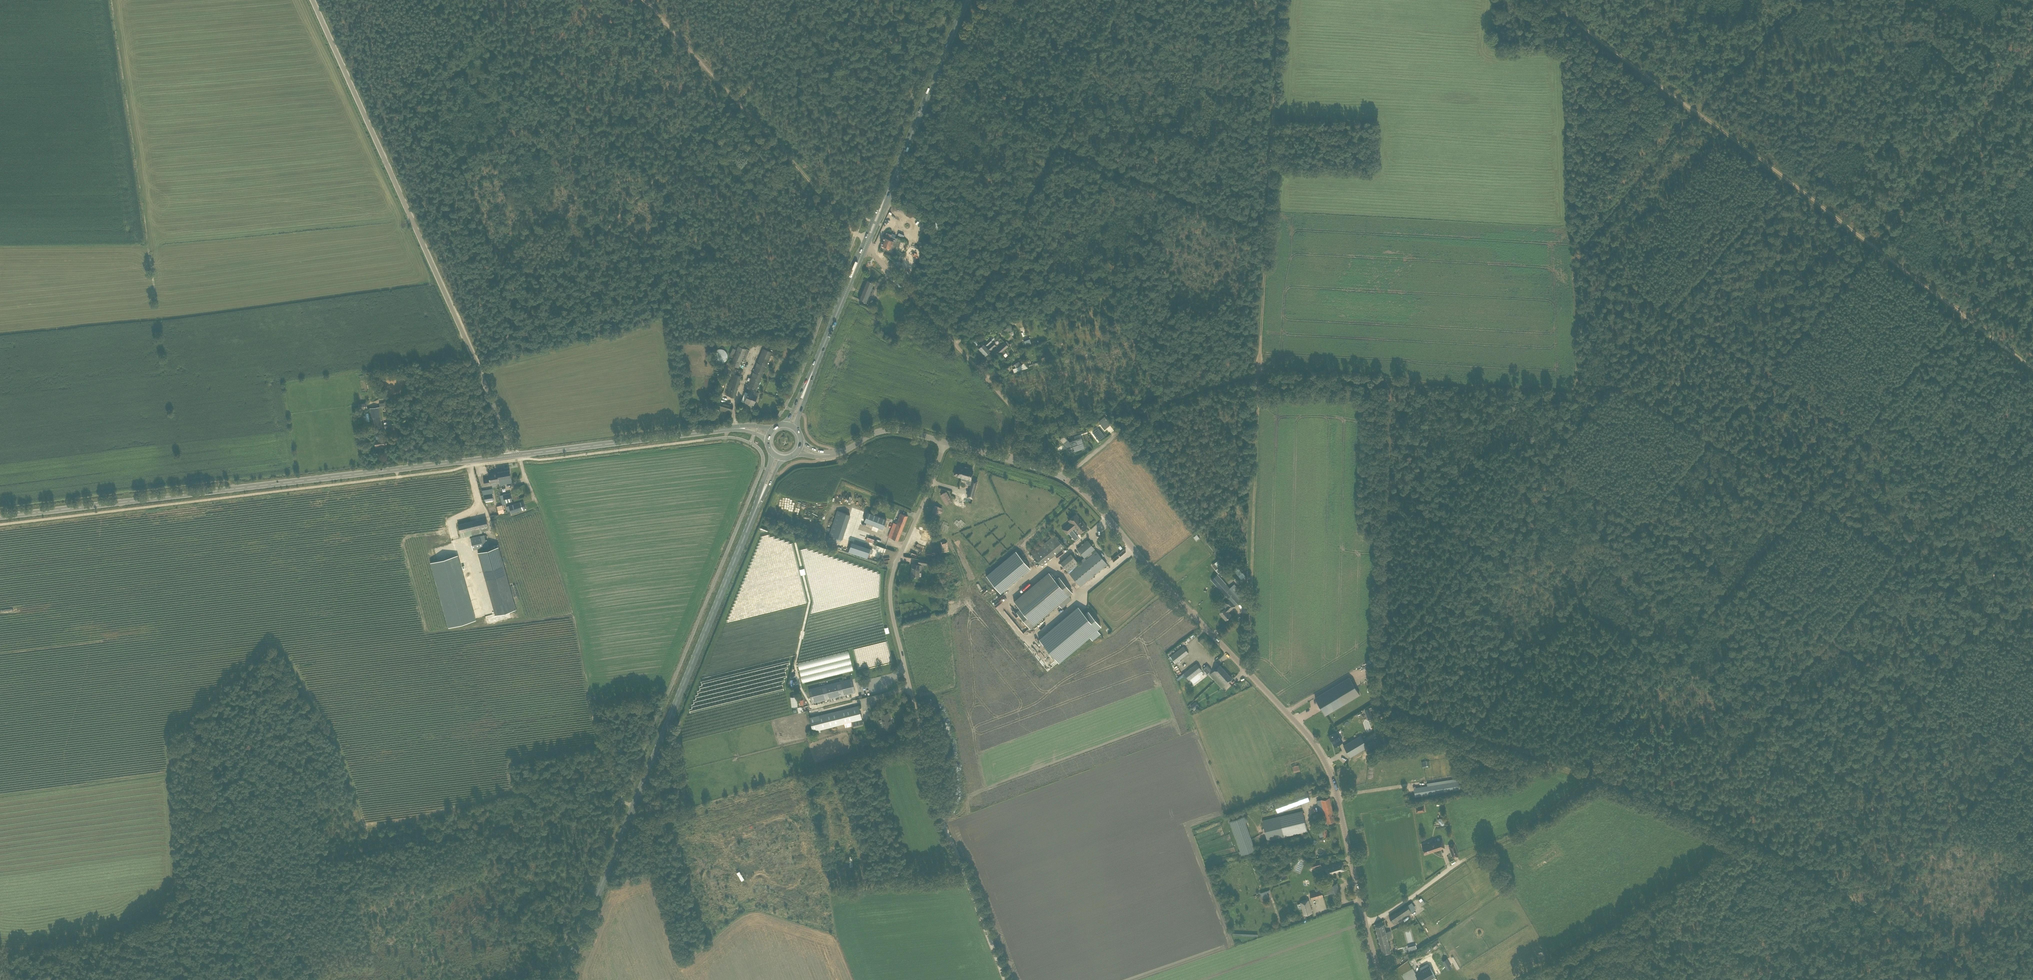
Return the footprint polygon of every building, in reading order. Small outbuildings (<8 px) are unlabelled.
[(886,232),(881,245),(890,248),(891,247),(897,250),(901,240),(891,236),(891,234),(886,232)] [(866,279),(858,298),(866,301),(868,295),(871,297),(875,289),(871,288),(874,282),(866,279)] [(1011,333),(1014,332),(1011,326),(1003,330),(1006,338),(1012,335),(1011,333)] [(981,351),(992,342),(992,341),(995,338),(992,335),(989,338),(978,348),(981,351)] [(1006,349),(1005,348),(1010,344),(1006,340),(997,349),(1003,355),(1006,352),(1005,350),(1006,349)] [(995,345),(992,342),(981,351),(985,355),(990,350),(995,345)] [(738,368),(746,349),(738,346),(730,365),(731,365),(730,367),(732,368),(733,366),(738,368)] [(716,358),(725,361),(729,351),(720,348),(716,358)] [(757,388),(772,352),(763,348),(746,388),(749,389),(749,388),(756,391),(757,388)] [(742,371),(734,368),(726,395),(734,397),(742,371)] [(759,392),(756,391),(749,388),(749,389),(746,388),(745,390),(748,391),(743,403),(753,406),(759,392)] [(717,398),(714,408),(721,410),(722,403),(720,402),(721,399),(717,398)] [(372,428),(382,427),(379,407),(370,408),(372,428)] [(1105,416),(1099,421),(1105,429),(1111,424),(1105,416)] [(1092,432),(1099,441),(1105,436),(1098,428),(1092,432)] [(1066,448),(1069,447),(1071,452),(1085,447),(1083,442),(1085,441),(1072,445),(1063,435),(1059,439),(1067,447),(1066,447),(1066,448)] [(387,445),(392,444),(391,437),(380,438),(380,437),(379,437),(378,436),(376,436),(374,437),(376,448),(388,446),(387,445)] [(971,476),(973,470),(960,467),(959,470),(958,470),(957,470),(956,471),(955,472),(955,473),(956,474),(957,475),(957,476),(958,476),(959,476),(960,477),(961,477),(962,477),(961,479),(966,480),(966,478),(970,479),(971,476)] [(499,483),(512,481),(510,469),(497,471),(499,483)] [(499,483),(497,471),(488,473),(489,478),(484,479),(485,485),(499,483)] [(847,492),(844,500),(850,503),(854,495),(847,492)] [(512,501),(510,493),(500,495),(503,504),(505,504),(505,502),(512,501)] [(494,505),(492,494),(484,495),(485,501),(487,501),(488,507),(494,505)] [(523,501),(509,505),(511,512),(525,508),(523,501)] [(837,509),(830,534),(841,538),(842,533),(846,534),(852,514),(837,509)] [(868,512),(864,521),(883,528),(886,519),(872,513),(868,512)] [(893,522),(888,536),(898,540),(908,515),(901,513),(896,523),(893,522)] [(1077,514),(1075,514),(1068,520),(1070,522),(1067,524),(1068,525),(1064,529),(1068,533),(1074,527),(1079,533),(1084,529),(1085,530),(1087,528),(1086,527),(1087,527),(1077,514)] [(486,518),(458,524),(459,526),(461,537),(462,537),(482,532),(482,530),(481,527),(488,526),(487,522),(486,518)] [(485,534),(480,535),(470,538),(473,549),(489,545),(487,539),(486,539),(485,534)] [(1042,565),(1064,546),(1054,534),(1032,553),(1042,565)] [(1095,549),(1087,540),(1077,548),(1086,559),(1080,564),(1070,553),(1060,562),(1080,586),(1107,564),(1096,551),(1095,549)] [(494,547),(478,551),(482,566),(503,561),(498,544),(494,545),(494,547)] [(986,575),(1000,592),(1030,568),(1016,550),(1015,551),(1017,552),(988,577),(986,575)] [(458,554),(431,562),(449,627),(476,620),(458,554)] [(1226,562),(1220,557),(1213,565),(1219,570),(1226,562)] [(503,561),(482,566),(493,604),(513,599),(503,561)] [(921,569),(921,565),(912,563),(911,575),(918,576),(919,569),(921,569)] [(1015,611),(1029,627),(1072,591),(1058,576),(1054,579),(1048,571),(1013,601),(1019,608),(1015,611)] [(1228,611),(1240,601),(1217,575),(1211,580),(1229,599),(1226,602),(1228,605),(1219,613),(1226,620),(1231,615),(1228,611)] [(513,599),(493,604),(495,614),(516,609),(513,599)] [(1058,662),(1101,626),(1088,611),(1084,614),(1078,606),(1039,639),(1058,662)] [(1189,653),(1188,652),(1184,646),(1171,656),(1176,663),(1189,653)] [(803,681),(854,670),(850,651),(799,662),(803,681)] [(1202,670),(1197,663),(1184,673),(1189,680),(1202,670)] [(1208,673),(1213,669),(1208,664),(1204,668),(1208,673)] [(1232,678),(1225,671),(1220,665),(1216,668),(1212,672),(1209,674),(1215,680),(1218,678),(1224,685),(1228,681),(1232,678)] [(1325,715),(1360,694),(1349,677),(1315,698),(1325,715)] [(851,678),(847,679),(809,689),(812,702),(855,692),(851,678)] [(1196,700),(1191,706),(1195,709),(1200,704),(1196,700)] [(858,705),(853,706),(809,717),(813,731),(861,719),(858,705)] [(890,722),(889,719),(890,719),(889,712),(881,714),(882,719),(884,729),(887,728),(892,727),(892,726),(893,726),(892,723),(891,723),(891,722),(890,722)] [(1342,742),(1336,732),(1329,736),(1335,746),(1342,742)] [(1367,747),(1365,742),(1360,735),(1344,745),(1350,757),(1367,747)] [(1427,786),(1414,788),(1415,796),(1460,789),(1459,781),(1458,778),(1427,783),(1427,786)] [(1329,797),(1325,798),(1321,799),(1317,800),(1323,824),(1335,821),(1329,797)] [(1423,802),(1415,803),(1417,812),(1425,811),(1424,805),(1423,802)] [(1307,831),(1303,810),(1262,820),(1267,840),(1307,831)] [(1255,850),(1245,822),(1248,821),(1246,816),(1230,822),(1241,855),(1255,850)] [(1442,839),(1427,845),(1422,846),(1425,854),(1445,847),(1442,839)] [(1459,855),(1455,844),(1448,846),(1453,858),(1459,855)] [(1322,867),(1320,861),(1311,863),(1312,869),(1322,867)] [(1342,861),(1337,863),(1325,866),(1327,875),(1345,870),(1342,861)] [(1337,882),(1332,884),(1325,886),(1328,894),(1339,891),(1337,882)] [(1321,890),(1310,894),(1312,899),(1323,896),(1321,890)] [(1309,900),(1301,902),(1304,914),(1312,912),(1309,900)] [(1394,924),(1412,912),(1407,905),(1389,917),(1394,924)] [(1384,924),(1375,926),(1383,953),(1383,954),(1391,952),(1388,938),(1387,935),(1391,934),(1390,930),(1386,932),(1384,924)] [(1415,973),(1419,979),(1431,979),(1436,977),(1429,965),(1415,973)]
